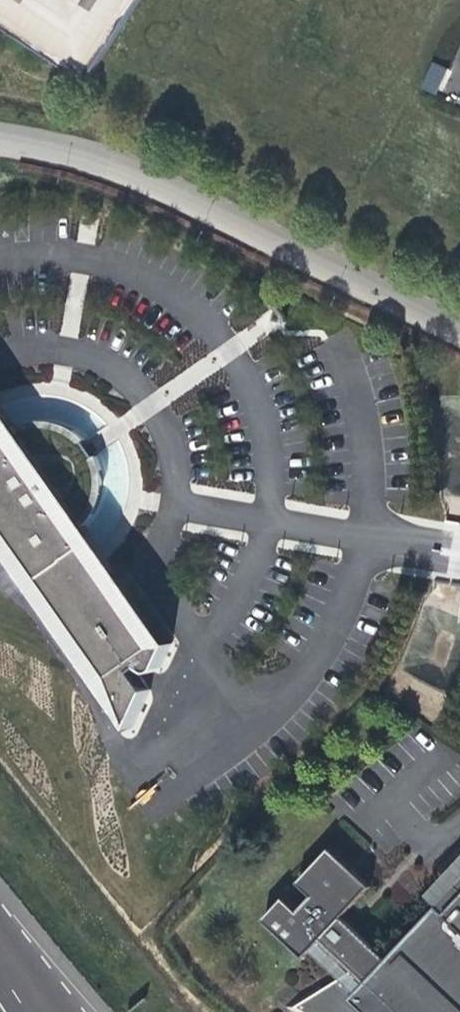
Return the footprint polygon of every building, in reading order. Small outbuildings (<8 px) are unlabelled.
[(86,83),(140,0),(0,0),(0,27),(86,83)] [(421,90),(437,95),(447,68),(430,62),(421,90)] [(28,571),(45,578),(114,677),(133,728),(151,690),(137,671),(144,667),(151,671),(154,672),(157,671),(159,669),(173,643),(158,644),(73,523),(81,517),(87,526),(89,524),(96,514),(102,502),(104,488),(104,473),(98,455),(96,457),(85,441),(87,439),(80,432),(69,426),(57,422),(35,421),(28,422),(19,425),(17,427),(23,435),(15,441),(0,420),(0,550),(28,571)] [(449,498),(448,512),(459,513),(459,499),(449,498)] [(331,848),(299,882),(313,895),(299,910),(284,896),(264,919),(304,958),(320,940),(350,969),(327,993),(320,986),(284,1008),(292,1011),(459,1011),(459,881),(385,961),(340,919),(371,886),(331,848)]
